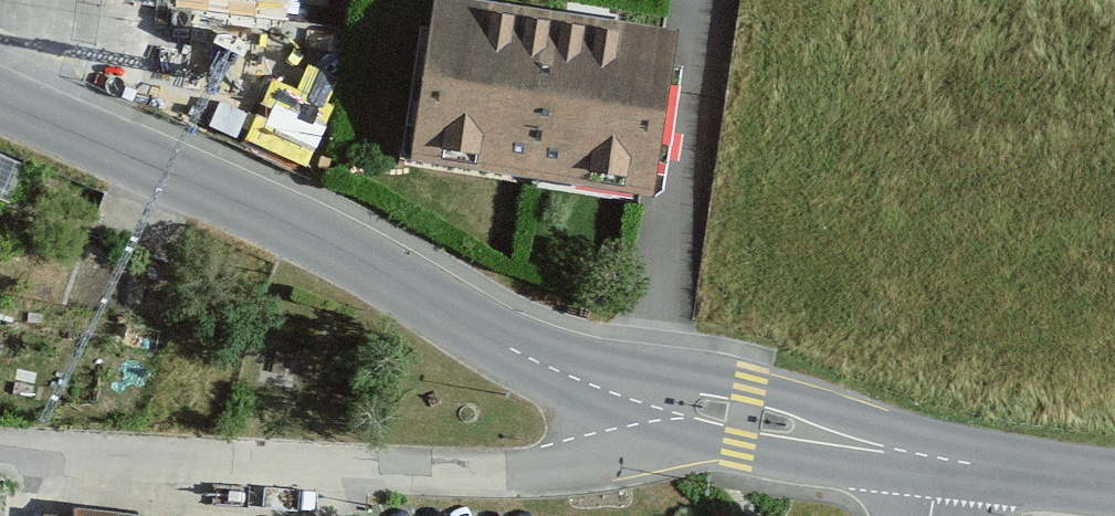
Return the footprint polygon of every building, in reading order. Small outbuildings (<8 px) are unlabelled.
[(663,35),(428,2),(405,163),(641,196),(663,35)]
